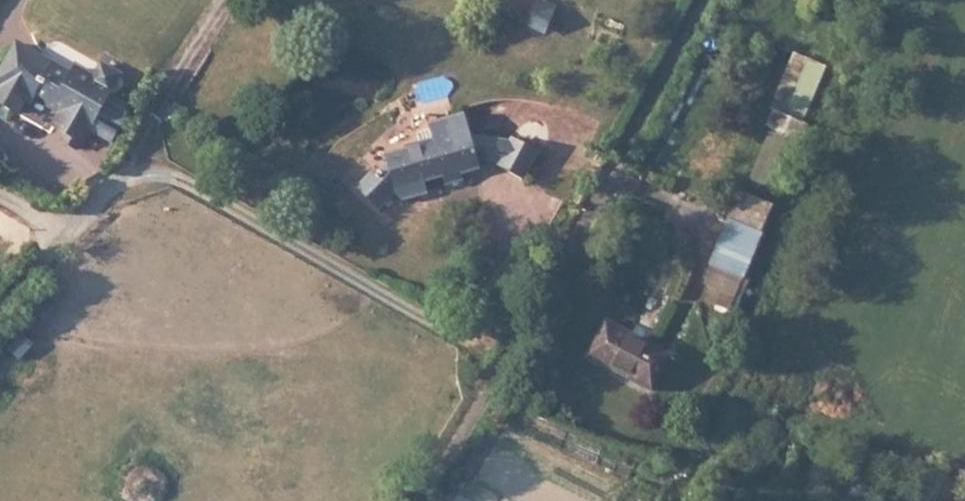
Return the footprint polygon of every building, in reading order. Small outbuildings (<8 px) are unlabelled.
[(541,5),(539,11),(555,17),(557,11),(541,5)] [(539,11),(533,27),(549,33),(555,17),(539,11)] [(0,80),(0,87),(5,90),(0,98),(0,105),(20,116),(28,103),(34,106),(40,97),(49,102),(51,109),(58,107),(65,111),(63,115),(55,128),(68,136),(64,143),(78,151),(82,143),(83,144),(91,131),(110,97),(114,90),(121,77),(103,67),(96,80),(77,70),(73,76),(54,66),(41,59),(18,47),(0,80)] [(91,131),(113,144),(132,109),(110,97),(91,131)] [(51,109),(63,115),(65,111),(58,107),(51,109)] [(425,128),(428,139),(429,139),(447,134),(466,128),(460,109),(423,120),(425,128)] [(352,187),(375,210),(392,192),(399,199),(416,194),(412,181),(420,179),(438,173),(442,187),(460,182),(457,173),(476,169),(473,157),(467,132),(466,128),(447,134),(429,139),(428,139),(418,142),(400,147),(380,153),(382,161),(385,170),(378,177),(372,171),(369,169),(352,187)] [(400,144),(400,147),(418,142),(428,139),(425,128),(413,132),(415,140),(400,144)] [(508,137),(467,132),(473,157),(496,158),(508,137)] [(496,158),(495,161),(523,175),(537,146),(509,133),(508,137),(496,158)] [(382,161),(372,171),(378,177),(385,170),(382,161)] [(420,179),(412,181),(416,194),(424,192),(420,179)] [(735,227),(756,237),(769,210),(747,200),(735,227)] [(761,239),(756,237),(735,227),(715,270),(741,283),(761,239)] [(727,314),(741,283),(715,270),(711,308),(727,314)] [(672,355),(612,325),(594,360),(656,389),(672,355)]
